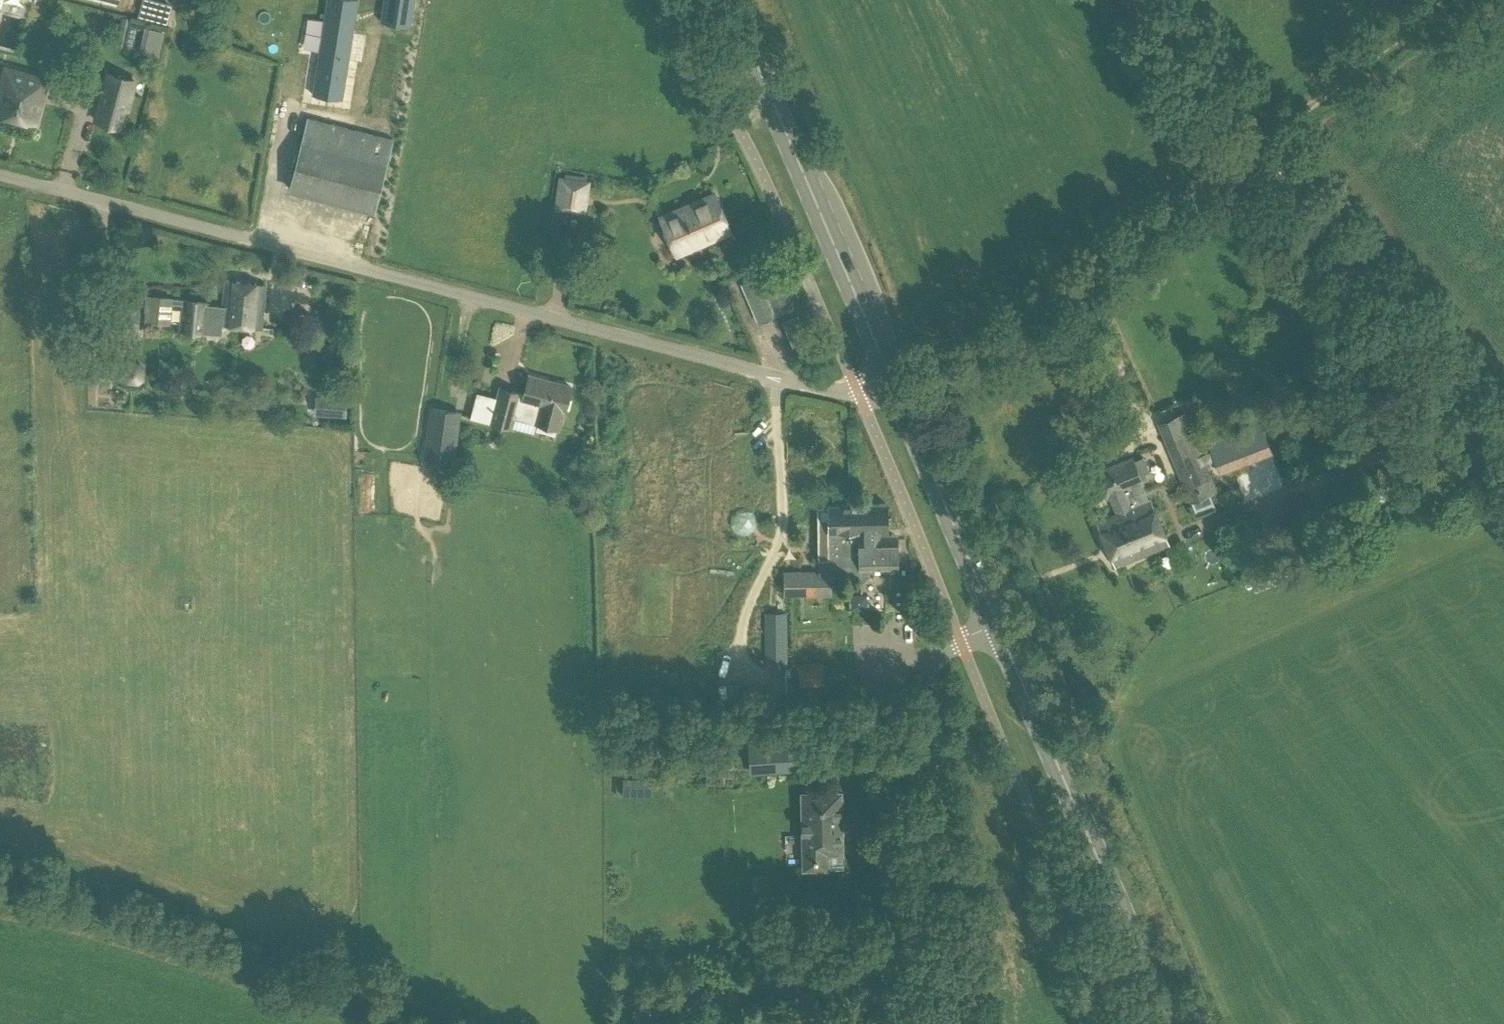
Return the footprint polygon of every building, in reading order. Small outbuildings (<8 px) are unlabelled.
[(173,0),(152,0),(150,12),(171,14),(173,0)] [(311,94),(341,99),(357,0),(326,0),(311,94)] [(380,21),(411,26),(415,0),(383,0),(380,21)] [(125,43),(138,46),(145,18),(132,15),(125,43)] [(51,79),(5,65),(0,80),(0,114),(37,125),(51,79)] [(124,131),(138,80),(106,71),(92,122),(124,131)] [(290,192),(383,210),(397,132),(305,115),(290,192)] [(585,214),(590,181),(560,176),(555,209),(585,214)] [(677,256),(731,233),(715,195),(660,218),(677,256)] [(759,323),(793,309),(776,269),(742,283),(759,323)] [(172,297),(146,294),(144,322),(170,325),(172,304),(183,305),(181,330),(222,333),(223,325),(262,328),(266,284),(226,281),(224,307),(208,306),(208,303),(184,301),(184,300),(172,299),(172,297)] [(137,341),(140,308),(114,306),(111,339),(137,341)] [(564,411),(571,387),(529,376),(524,395),(500,388),(491,423),(511,428),(515,412),(537,418),(536,422),(559,428),(563,410),(564,411)] [(346,397),(326,396),(325,416),(345,417),(346,397)] [(454,463),(461,412),(430,408),(423,459),(454,463)] [(1190,503),(1216,493),(1189,426),(1163,437),(1190,503)] [(1221,470),(1246,461),(1237,437),(1212,446),(1221,470)] [(1150,497),(1148,498),(1142,485),(1144,485),(1143,483),(1133,458),(1095,473),(1106,500),(1110,498),(1112,504),(1115,510),(1095,519),(1114,567),(1169,545),(1150,497)] [(818,571),(784,572),(784,596),(833,596),(833,578),(858,578),(858,582),(863,582),(869,576),(869,569),(898,568),(898,535),(887,535),(887,517),(890,515),(890,508),(886,507),(886,504),(851,505),(828,505),(828,507),(817,507),(818,571)] [(858,599),(859,617),(893,615),(892,597),(858,599)] [(786,613),(764,613),(765,662),(787,661),(786,613)] [(790,685),(823,683),(822,663),(789,665),(790,685)] [(748,742),(749,758),(765,757),(766,773),(785,772),(783,739),(748,742)] [(804,868),(829,868),(829,854),(843,854),(842,792),(802,792),(804,868)]
